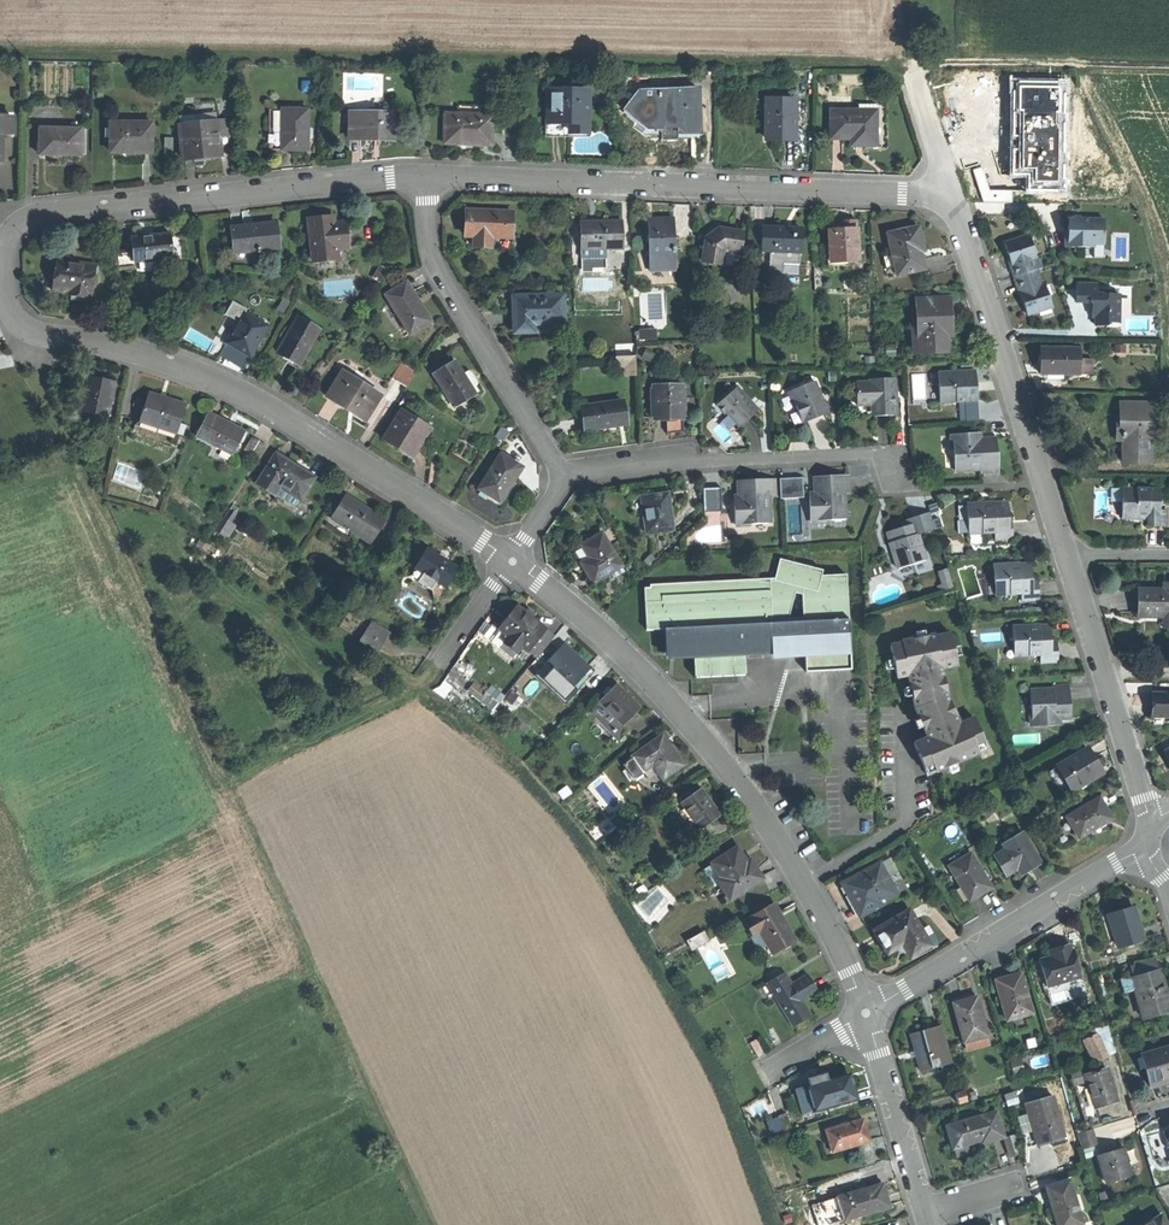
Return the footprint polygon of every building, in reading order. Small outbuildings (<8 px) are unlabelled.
[(686,132),(698,132),(698,89),(640,90),(625,109),(649,127),(671,127),(685,127),(686,132)] [(587,92),(574,91),(563,91),(548,91),(548,120),(548,121),(570,121),(569,130),(586,131),(586,128),(587,92)] [(780,139),(795,139),(796,98),(767,98),(767,138),(780,139)] [(283,149),(283,109),(270,109),(270,149),(283,149)] [(308,109),(283,109),(283,149),(294,148),(308,148),(308,109)] [(877,144),(877,115),(862,115),(862,109),(860,109),(832,109),(832,137),(853,138),(852,143),(863,144),(877,144)] [(202,124),(217,122),(216,112),(201,114),(202,124)] [(373,135),(394,136),(395,112),(382,112),(382,114),(353,113),(352,138),(362,138),(373,139),(373,135)] [(467,143),(492,143),(492,114),(447,113),(446,142),(467,143)] [(180,126),(202,124),(201,114),(179,117),(180,126)] [(2,162),(2,134),(12,134),(12,118),(0,118),(0,162),(2,162)] [(217,122),(219,137),(230,136),(228,120),(217,122)] [(570,121),(548,121),(548,120),(545,120),(545,136),(560,136),(589,136),(589,128),(586,128),(586,131),(569,130),(570,121)] [(132,152),(153,152),(153,122),(111,123),(111,152),(132,152)] [(219,137),(217,122),(202,124),(180,126),(185,160),(205,157),(222,155),(219,137)] [(60,154),(81,155),(81,129),(40,129),(39,154),(60,154)] [(175,136),(163,136),(164,160),(175,159),(175,136)] [(492,236),(511,236),(512,213),(488,211),(467,210),(466,235),(474,235),(474,246),(491,246),(492,236)] [(337,248),(348,247),(346,223),(334,224),(333,217),(321,218),(309,219),(313,262),(338,260),(337,248)] [(649,271),(675,270),(674,219),(659,219),(648,219),(649,271)] [(1104,220),(1068,219),(1068,226),(1068,231),(1066,231),(1066,247),(1093,247),(1093,244),(1093,236),(1104,237),(1104,220)] [(831,230),(857,229),(857,221),(847,221),(840,221),(840,227),(830,227),(831,230)] [(581,248),(604,248),(623,247),(622,222),(602,222),(580,223),(580,248),(581,248)] [(234,253),(279,248),(277,224),(256,226),(232,228),(234,253)] [(924,269),(920,252),(924,251),(921,241),(918,227),(888,234),(893,255),(883,257),(886,270),(895,268),(897,275),(924,269)] [(728,249),(740,252),(743,233),(730,230),(719,228),(706,238),(702,261),(723,265),(725,252),(728,249)] [(763,228),(754,228),(753,249),(762,249),(763,228)] [(770,250),(799,251),(800,252),(801,230),(782,229),(764,228),(763,228),(762,249),(762,250),(770,250)] [(859,262),(857,229),(831,230),(828,230),(830,263),(859,262)] [(133,251),(134,262),(173,258),(170,235),(150,237),(132,239),(133,251)] [(1014,277),(1037,269),(1042,267),(1039,256),(1036,257),(1029,235),(1004,243),(1009,257),(1011,265),(1014,277)] [(604,248),(581,248),(581,268),(604,267),(604,248)] [(799,264),(799,251),(770,250),(769,272),(782,272),(783,263),(799,264)] [(134,262),(133,251),(115,253),(117,270),(135,268),(134,262)] [(90,296),(91,297),(97,266),(77,263),(57,259),(52,290),(68,293),(67,295),(90,299),(90,296)] [(1042,286),(1037,269),(1014,277),(1019,293),(1020,293),(1023,301),(1027,315),(1052,307),(1045,285),(1042,286)] [(410,335),(430,321),(421,308),(417,302),(418,301),(405,282),(383,297),(410,335)] [(1097,284),(1076,284),(1076,302),(1093,302),(1095,305),(1095,310),(1092,313),(1095,316),(1095,319),(1095,326),(1106,326),(1110,323),(1119,323),(1119,294),(1097,294),(1097,284)] [(533,323),(564,322),(563,295),(514,297),(515,312),(515,331),(534,331),(533,323)] [(232,299),(223,313),(235,320),(244,307),(232,299)] [(919,328),(920,352),(947,351),(946,336),(950,336),(950,319),(948,299),(917,301),(919,328)] [(238,349),(249,356),(266,327),(244,314),(227,343),(238,349)] [(175,320),(167,316),(164,324),(171,327),(175,320)] [(288,359),(298,366),(318,331),(297,319),(277,353),(288,359)] [(913,353),(920,352),(919,328),(912,328),(913,353)] [(647,330),(638,331),(639,339),(648,339),(647,330)] [(655,330),(647,330),(648,339),(655,339),(655,330)] [(1079,374),(1080,360),(1080,349),(1041,348),(1040,361),(1040,374),(1052,374),(1063,374),(1079,374)] [(627,376),(637,376),(636,356),(617,356),(617,368),(627,367),(627,376)] [(1079,374),(1092,375),(1092,360),(1080,360),(1079,374)] [(454,407),(474,395),(470,387),(464,378),(454,361),(433,374),(454,407)] [(392,379),(406,388),(416,371),(402,362),(392,379)] [(956,372),(938,373),(940,403),(978,401),(977,386),(976,371),(964,371),(964,376),(956,377),(956,372)] [(364,422),(379,396),(342,373),(326,398),(343,409),(364,422)] [(940,403),(938,373),(927,374),(929,404),(940,403)] [(470,374),(464,378),(470,387),(476,383),(473,379),(470,374)] [(896,402),(894,402),(893,378),(871,379),(871,382),(856,382),(857,405),(875,405),(875,416),(885,415),(897,415),(896,402)] [(80,413),(106,419),(113,386),(101,383),(87,380),(80,413)] [(817,417),(827,413),(815,381),(790,391),(798,412),(801,410),(805,422),(817,417)] [(666,419),(682,418),(681,387),(654,387),(655,419),(666,419)] [(748,419),(757,411),(736,387),(716,405),(725,415),(728,412),(740,426),(748,419)] [(149,393),(146,403),(143,411),(139,423),(175,435),(185,405),(168,400),(149,393)] [(143,411),(146,403),(135,399),(133,407),(143,411)] [(605,427),(626,425),(623,402),(583,407),(586,429),(605,427)] [(1151,441),(1154,441),(1155,405),(1121,404),(1121,416),(1117,416),(1117,427),(1117,442),(1124,442),(1124,463),(1151,464),(1151,441)] [(398,450),(411,458),(429,429),(401,411),(383,440),(398,450)] [(197,437),(231,455),(242,434),(228,426),(228,425),(221,421),(209,414),(197,437)] [(683,434),(682,418),(666,419),(666,434),(674,434),(683,434)] [(974,433),(953,435),(955,471),(981,470),(981,473),(999,472),(998,455),(997,438),(980,439),(975,439),(974,433)] [(242,451),(257,461),(265,447),(251,438),(242,451)] [(478,489),(499,502),(511,484),(522,467),(501,454),(478,489)] [(280,487),(301,499),(314,478),(296,467),(275,455),(257,485),(275,495),(280,487)] [(831,517),(846,516),(845,494),(849,493),(848,475),(829,476),(814,477),(815,494),(815,499),(809,500),(810,521),(831,520),(831,517)] [(802,477),(779,478),(780,497),(780,499),(803,497),(802,477)] [(770,497),(780,497),(779,478),(758,479),(738,481),(739,497),(740,503),(734,503),(735,525),(771,523),(770,497)] [(701,487),(702,510),(720,509),(720,486),(701,487)] [(296,508),(301,499),(280,487),(275,495),(296,508)] [(1167,509),(1159,509),(1160,488),(1122,487),(1122,518),(1138,519),(1147,519),(1147,525),(1167,526),(1167,509)] [(646,533),(672,530),(668,495),(668,494),(654,496),(641,497),(646,533)] [(370,544),(385,521),(364,508),(345,496),(332,517),(353,530),(352,532),(370,544)] [(985,508),(985,503),(967,504),(969,534),(982,533),(995,532),(996,540),(1013,539),(1012,519),(1009,519),(1009,516),(1008,505),(994,506),(994,508),(985,508)] [(226,516),(231,519),(235,512),(229,509),(226,516)] [(897,569),(926,559),(918,535),(936,529),(930,512),(909,519),(901,521),(903,527),(888,531),(892,543),(894,543),(896,550),(892,552),(897,569)] [(234,525),(224,518),(216,530),(227,537),(234,525)] [(587,572),(593,582),(609,573),(621,566),(602,533),(581,545),(589,559),(582,563),(587,572)] [(983,544),(982,533),(969,534),(970,545),(983,544)] [(424,574),(446,588),(458,569),(444,560),(427,549),(415,568),(424,574)] [(650,555),(644,561),(648,565),(654,558),(650,555)] [(806,672),(851,669),(846,574),(821,575),(823,569),(779,558),(774,578),(649,584),(650,587),(644,587),(646,631),(665,630),(666,649),(678,649),(678,652),(693,651),(695,678),(745,675),(744,649),(765,647),(781,647),(783,648),(786,649),(789,648),(791,647),(792,643),(804,642),(806,672)] [(1011,564),(994,565),(996,595),(1021,593),(1022,601),(1039,600),(1038,580),(1032,580),(1031,575),(1031,566),(1020,567),(1020,569),(1011,569),(1011,564)] [(624,571),(621,566),(609,573),(612,578),(624,571)] [(948,569),(939,572),(943,586),(944,590),(954,587),(948,569)] [(441,596),(446,588),(424,574),(419,582),(434,591),(435,598),(441,596)] [(1141,591),(1140,604),(1140,619),(1164,620),(1164,629),(1168,630),(1168,592),(1141,591)] [(508,636),(522,646),(528,652),(546,629),(531,617),(516,605),(498,628),(508,636)] [(372,624),(360,642),(376,652),(383,642),(375,637),(380,629),(372,624)] [(1030,626),(1012,627),(1014,657),(1040,655),(1041,663),(1058,662),(1057,642),(1051,642),(1050,636),(1050,628),(1038,628),(1038,630),(1030,631),(1030,626)] [(388,634),(380,629),(375,637),(383,642),(388,634)] [(528,652),(536,657),(553,635),(546,629),(528,652)] [(979,753),(978,750),(976,745),(984,741),(974,717),(960,723),(948,697),(942,668),(941,662),(956,659),(951,633),(936,636),(935,634),(902,641),(902,643),(890,645),(896,672),(907,670),(908,675),(911,689),(915,707),(921,722),(928,737),(930,741),(915,747),(924,767),(932,764),(936,771),(979,753)] [(522,646),(508,636),(503,643),(516,653),(522,646)] [(573,685),(589,667),(576,656),(563,644),(547,661),(573,685)] [(942,668),(957,665),(956,659),(941,662),(942,668)] [(479,697),(491,708),(504,695),(492,684),(479,697)] [(1054,719),(1071,718),(1070,703),(1069,684),(1052,685),(1052,688),(1030,690),(1032,726),(1055,725),(1054,719)] [(623,724),(624,723),(639,708),(627,697),(616,685),(600,701),(623,724)] [(1168,717),(1168,694),(1153,694),(1152,706),(1152,717),(1168,717)] [(631,730),(624,723),(623,724),(600,701),(589,712),(618,742),(631,730)] [(663,779),(683,765),(672,750),(661,735),(631,756),(632,757),(622,764),(634,780),(645,772),(652,767),(653,766),(663,779)] [(915,747),(930,741),(928,737),(914,743),(915,747)] [(978,750),(987,747),(984,741),(976,745),(978,750)] [(1057,766),(1068,783),(1072,790),(1101,773),(1093,760),(1086,748),(1057,766)] [(927,775),(936,771),(932,764),(924,767),(927,775)] [(1059,789),(1068,783),(1057,766),(1048,772),(1059,789)] [(645,772),(649,778),(656,774),(652,767),(645,772)] [(700,828),(701,827),(719,815),(710,802),(700,790),(700,789),(682,803),(700,828)] [(1067,817),(1079,837),(1096,827),(1111,818),(1099,798),(1067,817)] [(707,835),(701,827),(700,828),(682,803),(669,812),(693,845),(707,835)] [(1030,867),(1039,862),(1022,834),(1003,845),(1006,850),(995,856),(1006,874),(1017,868),(1020,873),(1030,867)] [(909,856),(915,852),(908,840),(902,843),(909,856)] [(731,900),(762,878),(755,869),(749,860),(746,862),(736,848),(736,847),(711,864),(721,878),(717,881),(731,900)] [(982,894),(991,888),(971,853),(949,866),(969,901),(982,894)] [(863,872),(880,904),(907,889),(901,879),(890,885),(879,864),(863,872)] [(881,905),(880,904),(863,872),(841,884),(851,902),(859,917),(881,905)] [(772,953),(794,939),(783,922),(773,904),(745,922),(754,935),(759,932),(772,953)] [(1117,947),(1143,940),(1139,923),(1134,909),(1109,916),(1117,947)] [(920,951),(930,945),(920,929),(909,910),(874,931),(887,953),(902,944),(910,957),(920,951)] [(920,929),(930,945),(936,942),(926,926),(920,929)] [(687,940),(693,950),(709,941),(703,931),(687,940)] [(1048,989),(1083,979),(1075,953),(1071,954),(1069,947),(1058,950),(1050,952),(1052,960),(1040,963),(1048,989)] [(1154,961),(1136,967),(1139,978),(1158,972),(1154,961)] [(1132,980),(1136,991),(1144,1018),(1168,1011),(1168,1001),(1166,991),(1160,971),(1158,972),(1139,978),(1132,980)] [(794,1027),(810,1017),(800,1002),(817,991),(812,983),(806,975),(791,985),(783,973),(766,984),(794,1027)] [(1008,1021),(1033,1014),(1021,974),(1008,978),(996,982),(1008,1021)] [(1136,991),(1132,980),(1121,983),(1124,995),(1136,991)] [(986,1037),(988,1037),(983,1019),(981,1019),(974,996),(963,999),(954,1001),(965,1043),(967,1042),(986,1037)] [(1097,1029),(1110,1054),(1119,1049),(1106,1024),(1097,1029)] [(921,1071),(951,1063),(941,1026),(911,1035),(916,1051),(917,1057),(921,1071)] [(1083,1042),(1096,1035),(1094,1031),(1081,1037),(1083,1042)] [(1082,1042),(1093,1064),(1109,1056),(1098,1034),(1096,1035),(1083,1042),(1082,1042)] [(970,1051),(988,1046),(986,1037),(967,1042),(970,1051)] [(757,1057),(765,1053),(757,1039),(749,1044),(757,1057)] [(1143,1056),(1151,1087),(1168,1083),(1168,1049),(1143,1056)] [(1015,1073),(1025,1070),(1023,1062),(1013,1065),(1015,1073)] [(1103,1124),(1098,1107),(1095,1108),(1085,1076),(1082,1077),(1080,1071),(1072,1069),(1071,1073),(1088,1128),(1103,1124)] [(1095,1108),(1098,1107),(1117,1101),(1114,1091),(1107,1069),(1085,1076),(1095,1108)] [(814,1114),(858,1101),(854,1090),(851,1078),(829,1085),(826,1077),(821,1078),(820,1075),(806,1079),(808,1086),(806,1087),(814,1114)] [(958,1104),(967,1101),(964,1093),(956,1096),(958,1104)] [(804,1095),(792,1098),(796,1112),(808,1108),(804,1095)] [(1030,1116),(1039,1145),(1052,1142),(1065,1138),(1053,1097),(1027,1104),(1030,1116)] [(783,1132),(791,1129),(785,1112),(777,1115),(783,1132)] [(955,1125),(962,1146),(982,1140),(983,1144),(1005,1138),(997,1113),(955,1125)] [(1028,1148),(1039,1145),(1030,1116),(1019,1119),(1028,1148)] [(833,1151),(869,1141),(867,1131),(864,1120),(827,1130),(833,1151)] [(958,1147),(962,1146),(955,1125),(948,1127),(952,1140),(954,1148),(958,1147)] [(1082,1149),(1098,1144),(1093,1129),(1078,1133),(1082,1149)] [(1015,1137),(1005,1140),(1010,1157),(1020,1154),(1015,1137)] [(958,1147),(960,1155),(984,1147),(983,1144),(982,1140),(962,1146),(958,1147)] [(1107,1184),(1131,1177),(1123,1149),(1112,1153),(1099,1156),(1107,1184)] [(1082,1222),(1070,1182),(1047,1188),(1051,1202),(1058,1224),(1074,1224),(1082,1222)] [(844,1220),(889,1207),(886,1197),(883,1185),(838,1198),(844,1220)] [(831,1224),(844,1220),(838,1198),(825,1202),(831,1224)] [(1163,1217),(1149,1224),(1168,1224),(1163,1217)]
